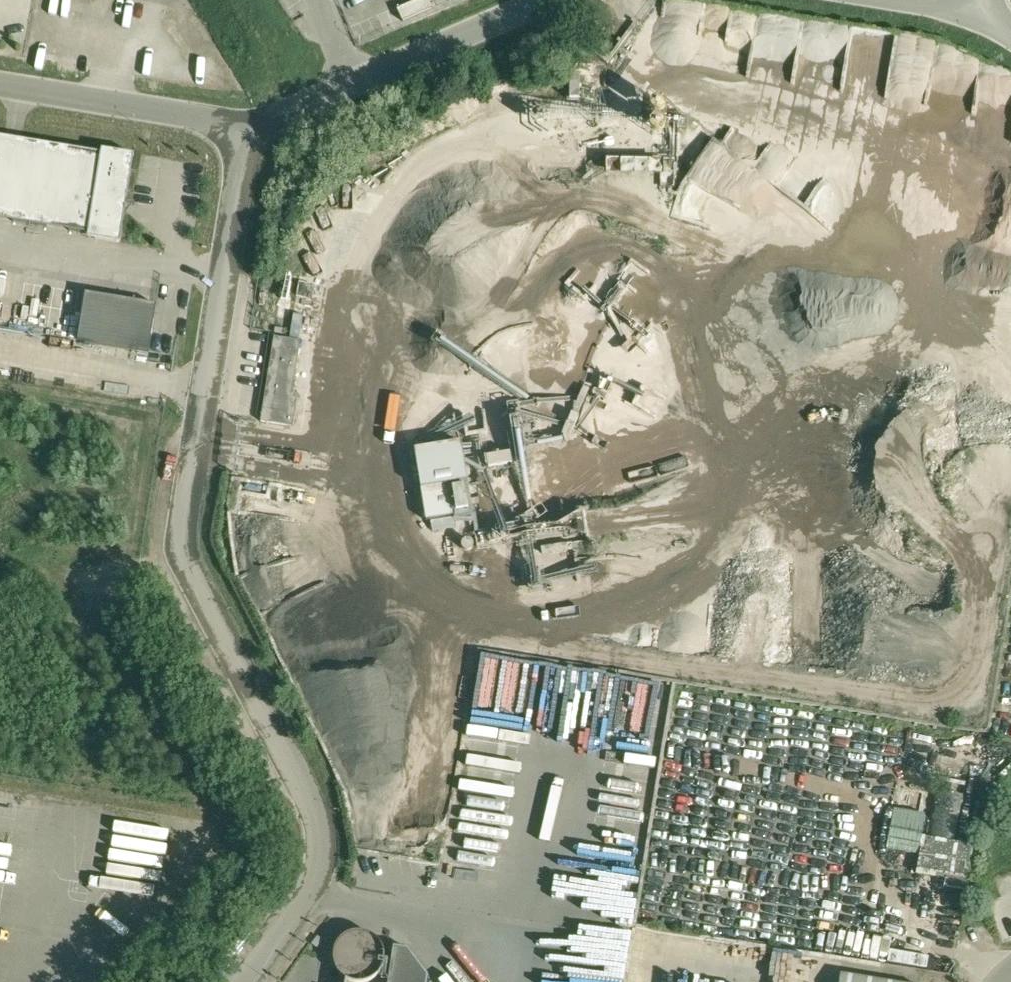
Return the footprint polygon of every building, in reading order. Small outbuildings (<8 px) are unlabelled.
[(403,21),(432,9),(429,0),(418,0),(397,9),(403,21)] [(0,136),(0,219),(91,235),(90,238),(120,243),(134,155),(109,151),(109,154),(0,136)] [(157,305),(124,299),(116,346),(149,352),(157,305)] [(261,422),(293,427),(298,394),(293,393),(301,340),(274,336),(261,422)] [(923,836),(916,871),(968,880),(975,845),(959,843),(968,795),(937,789),(929,837),(923,836)] [(428,976),(408,948),(394,946),(389,981),(427,981),(428,976)]
